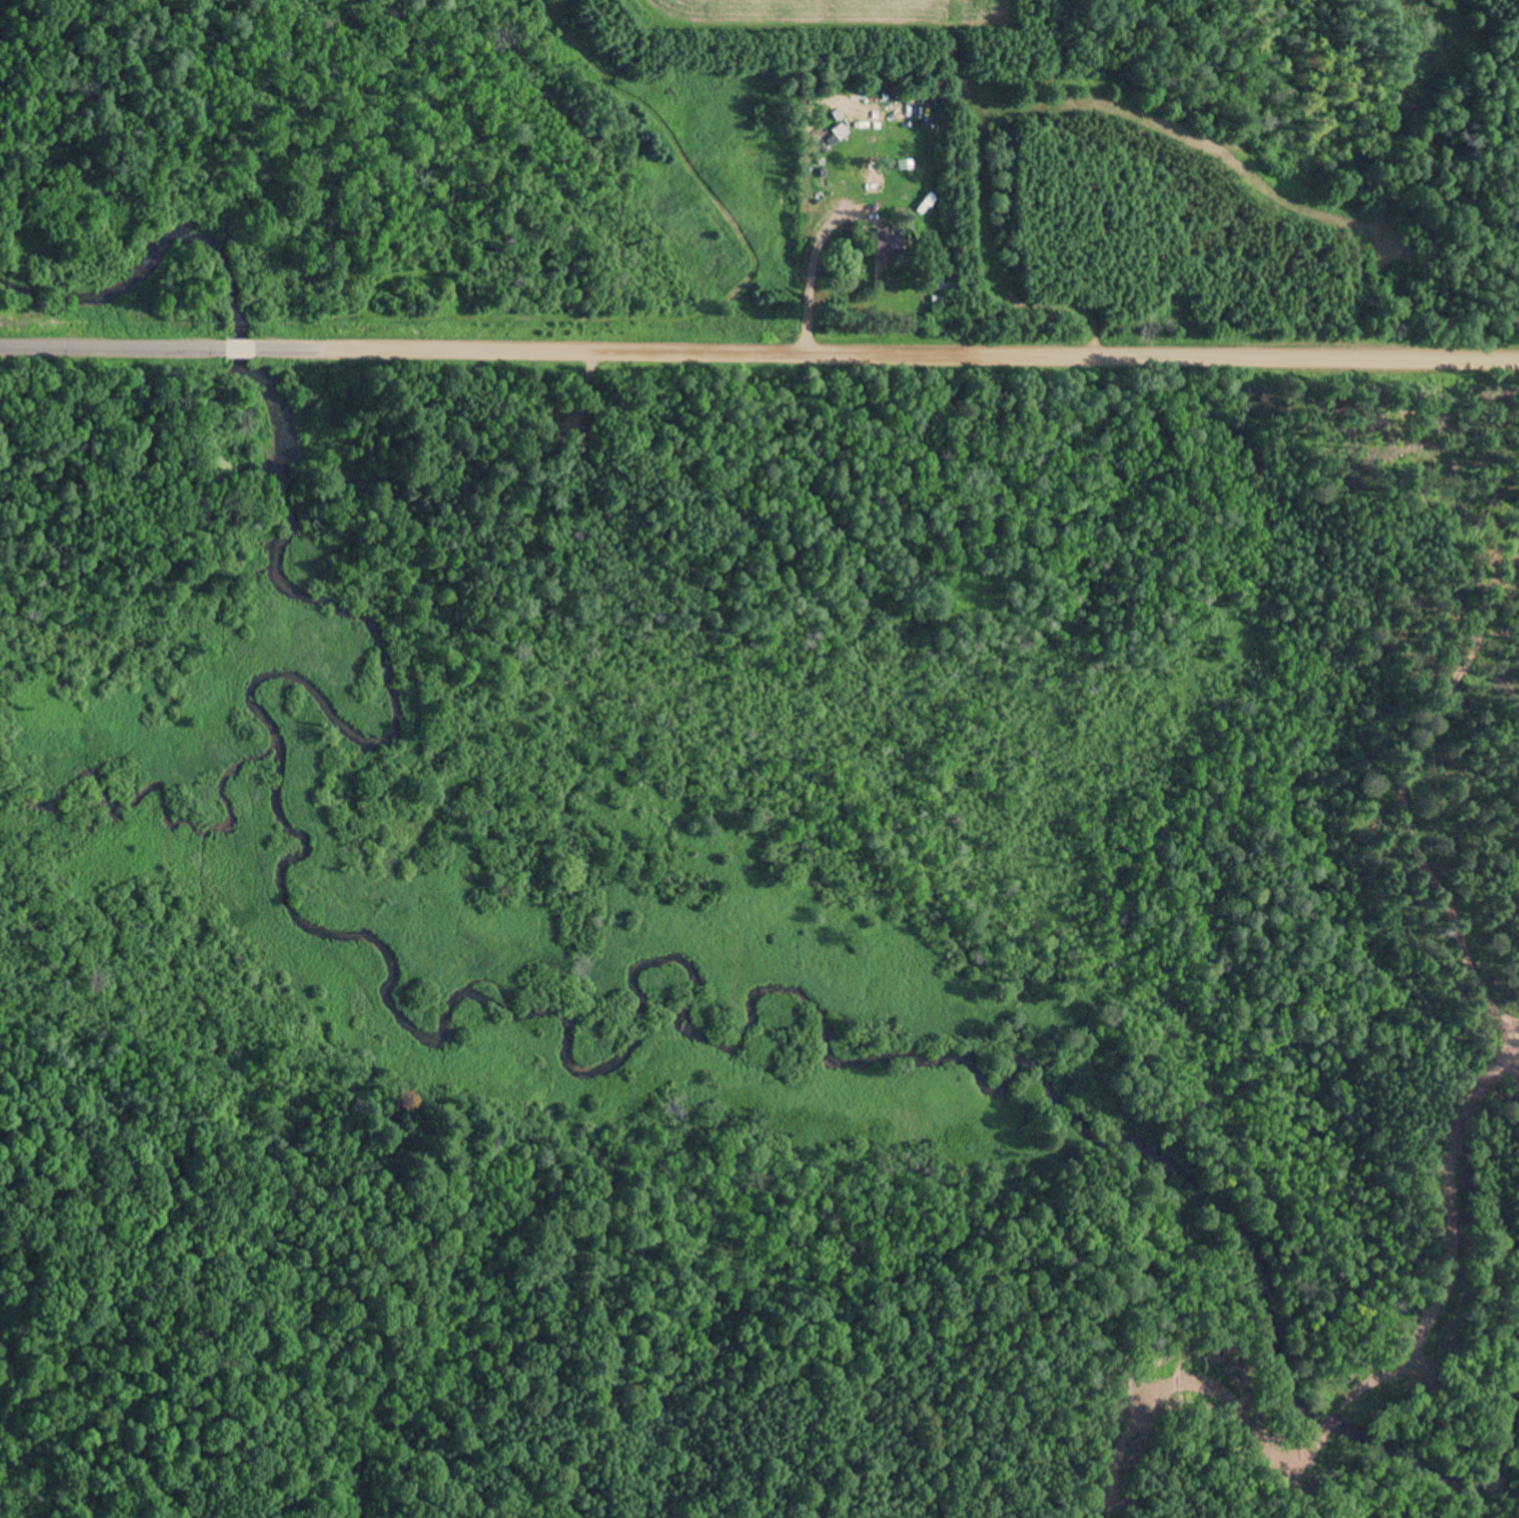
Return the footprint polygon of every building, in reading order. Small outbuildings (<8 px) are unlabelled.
[(890,235),(891,230),(874,230),(874,258),(898,259),(898,236),(890,235)]
